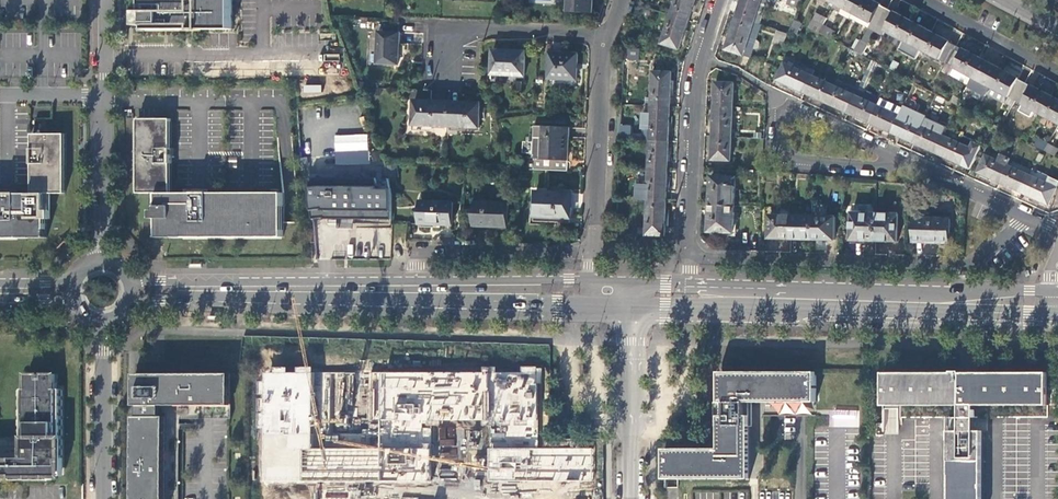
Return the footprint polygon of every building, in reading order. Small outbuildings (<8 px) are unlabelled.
[(144,4),(138,4),(138,12),(147,12),(147,30),(188,30),(193,30),(199,32),(202,32),(202,30),(210,30),(233,30),(233,0),(144,0),(144,4)] [(568,11),(593,12),(594,0),(569,0),(568,11)] [(696,0),(676,0),(672,14),(689,20),(695,3),(696,0)] [(737,16),(755,22),(762,0),(742,0),(737,16)] [(835,3),(833,6),(841,10),(843,7),(853,12),(860,0),(837,0),(835,3)] [(853,12),(872,22),(869,27),(876,31),(888,8),(881,5),(881,4),(874,0),(860,0),(853,12)] [(895,12),(888,8),(876,31),(883,34),(886,30),(904,39),(914,21),(902,15),(896,12),(895,12)] [(872,22),(853,12),(850,17),(868,27),(869,27),(872,22)] [(685,33),(689,20),(672,14),(662,42),(680,48),(685,33)] [(744,54),(755,22),(737,16),(730,37),(726,49),(744,54)] [(819,32),(824,24),(814,19),(810,27),(819,32)] [(803,23),(796,20),(791,30),(798,33),(803,23)] [(922,26),(914,21),(904,39),(922,49),(932,31),(922,26)] [(757,40),(762,24),(755,22),(744,54),(751,57),(754,48),(756,48),(758,47),(759,46),(759,44),(759,42),(758,41),(757,40)] [(834,30),(824,24),(819,32),(830,38),(834,30)] [(783,46),(789,33),(778,29),(774,43),(783,46)] [(366,63),(398,65),(400,33),(367,31),(366,63)] [(944,38),(932,31),(922,49),(947,63),(957,45),(950,42),(950,41),(944,38)] [(904,39),(899,49),(917,59),(922,49),(904,39)] [(863,55),(869,44),(861,40),(855,51),(863,55)] [(964,49),(957,45),(947,63),(963,71),(973,77),(983,58),(970,51),(965,49),(964,49)] [(631,60),(639,61),(640,50),(632,49),(631,60)] [(492,81),(510,82),(511,81),(512,81),(513,80),(514,79),(514,75),(525,76),(526,52),(493,51),(492,81)] [(549,86),(576,87),(578,54),(550,53),(549,86)] [(991,63),(983,58),(973,77),(970,83),(968,86),(986,96),(987,94),(992,86),(1001,68),(991,63)] [(805,92),(813,75),(815,69),(799,62),(797,68),(786,63),(778,80),(788,84),(805,92)] [(1011,74),(1001,68),(992,86),(1016,100),(1026,82),(1019,78),(1018,78),(1011,74)] [(652,106),(671,107),(672,87),(672,72),(653,71),(652,98),(652,106)] [(960,78),(970,83),(973,77),(963,71),(960,78)] [(835,85),(813,75),(805,92),(814,96),(827,102),(835,85)] [(859,89),(837,79),(835,85),(857,95),(859,89)] [(714,105),(733,106),(734,83),(715,82),(715,91),(714,105)] [(1033,86),(1026,82),(1016,100),(1024,104),(1020,111),(1032,118),(1036,110),(1042,113),(1051,95),(1040,89),(1034,86),(1033,86)] [(303,93),(321,93),(321,85),(303,85),(303,93)] [(857,95),(835,85),(827,102),(835,106),(849,112),(857,95)] [(1016,100),(992,86),(987,94),(1004,103),(1006,102),(1013,106),(1016,100)] [(881,99),(859,89),(857,95),(878,105),(881,99)] [(878,105),(857,95),(849,112),(860,118),(870,122),(878,105)] [(958,105),(961,99),(955,95),(952,101),(958,105)] [(1051,95),(1042,113),(1057,122),(1057,99),(1051,95)] [(903,109),(881,99),(878,105),(870,122),(881,127),(892,133),(900,115),(903,109)] [(449,126),(450,102),(414,100),(413,125),(449,126)] [(956,111),(958,105),(952,101),(949,107),(956,111)] [(480,103),(450,102),(449,126),(479,128),(480,103)] [(343,104),(344,112),(359,110),(357,103),(343,104)] [(732,136),(733,106),(714,105),(714,119),(713,135),(732,136)] [(670,122),(671,107),(652,106),(652,113),(651,130),(650,140),(670,141),(670,122)] [(344,114),(345,121),(359,119),(359,112),(344,114)] [(643,129),(651,130),(652,113),(644,113),(643,129)] [(922,125),(900,115),(892,133),(901,137),(914,143),(922,125)] [(171,118),(137,118),(138,193),(157,193),(157,238),(284,238),(283,193),(171,193),(171,118)] [(382,150),(384,154),(391,152),(381,119),(374,121),(379,136),(382,150)] [(345,122),(346,129),(361,128),(360,120),(345,122)] [(944,135),(922,125),(914,143),(923,147),(936,153),(944,135)] [(533,170),(567,171),(569,127),(536,126),(533,170)] [(622,126),(621,139),(631,139),(631,126),(622,126)] [(315,133),(299,133),(301,156),(317,154),(366,150),(363,129),(315,133)] [(47,238),(47,194),(66,194),(66,134),(33,134),(33,194),(0,194),(0,239),(47,238)] [(731,160),(732,136),(713,135),(713,146),(712,160),(731,160)] [(972,148),(944,135),(936,153),(949,159),(964,166),(972,148)] [(1045,150),(1049,143),(1040,138),(1036,145),(1045,150)] [(669,154),(670,141),(650,140),(649,170),(668,171),(669,154)] [(1049,143),(1045,150),(1056,156),(1057,153),(1057,148),(1049,143)] [(1008,165),(1011,158),(1001,154),(998,160),(987,155),(979,172),(986,176),(1000,182),(1008,165)] [(1030,175),(1008,165),(1000,182),(1008,186),(1022,192),(1030,175)] [(1033,169),(1030,175),(1022,192),(1037,199),(1050,205),(1057,187),(1057,180),(1033,169)] [(668,183),(668,171),(649,170),(648,200),(667,201),(668,183)] [(711,204),(735,205),(736,177),(712,176),(711,185),(711,204)] [(321,178),(309,180),(313,220),(324,219),(324,220),(339,220),(339,217),(351,217),(351,220),(393,220),(394,197),(394,191),(393,189),(383,192),(380,181),(321,178)] [(534,216),(571,217),(572,192),(535,191),(534,216)] [(666,221),(667,201),(648,200),(647,234),(666,235),(666,221)] [(420,224),(452,225),(453,202),(421,201),(420,224)] [(475,226),(507,227),(508,203),(476,202),(475,226)] [(734,232),(735,205),(711,204),(710,218),(709,231),(734,232)] [(876,241),(877,213),(852,212),(852,240),(862,240),(876,241)] [(899,213),(877,213),(876,241),(887,241),(898,241),(899,213)] [(791,238),(792,215),(770,215),(770,238),(778,238),(791,238)] [(814,216),(792,215),(791,238),(799,239),(814,239),(814,216)] [(836,217),(814,216),(814,239),(824,239),(835,240),(836,217)] [(927,218),(916,217),(915,242),(932,242),(950,243),(951,218),(927,218)] [(884,372),(884,406),(898,406),(899,418),(960,418),(960,431),(948,431),(948,440),(949,441),(950,498),(982,498),(982,431),(975,431),(975,418),(1048,418),(1048,371),(974,372),(974,373),(961,373),(961,372),(884,372)] [(862,372),(815,372),(736,372),(718,372),(718,403),(725,402),(725,416),(718,416),(719,449),(664,449),(664,479),(710,479),(749,479),(749,416),(745,416),(744,402),(815,402),(815,420),(862,420),(862,372)] [(135,498),(180,498),(180,416),(232,416),(231,373),(135,373),(135,385),(135,403),(139,403),(139,416),(135,416),(135,498)] [(311,373),(261,373),(258,482),(432,482),(430,424),(487,425),(488,483),(593,488),(596,448),(539,447),(538,373),(379,374),(379,447),(310,449),(311,373)] [(13,475),(13,481),(53,481),(53,476),(64,476),(64,458),(61,458),(61,389),(54,389),(55,374),(43,374),(43,378),(39,379),(39,374),(28,374),(28,390),(22,390),(22,449),(0,449),(0,475),(13,475)]
